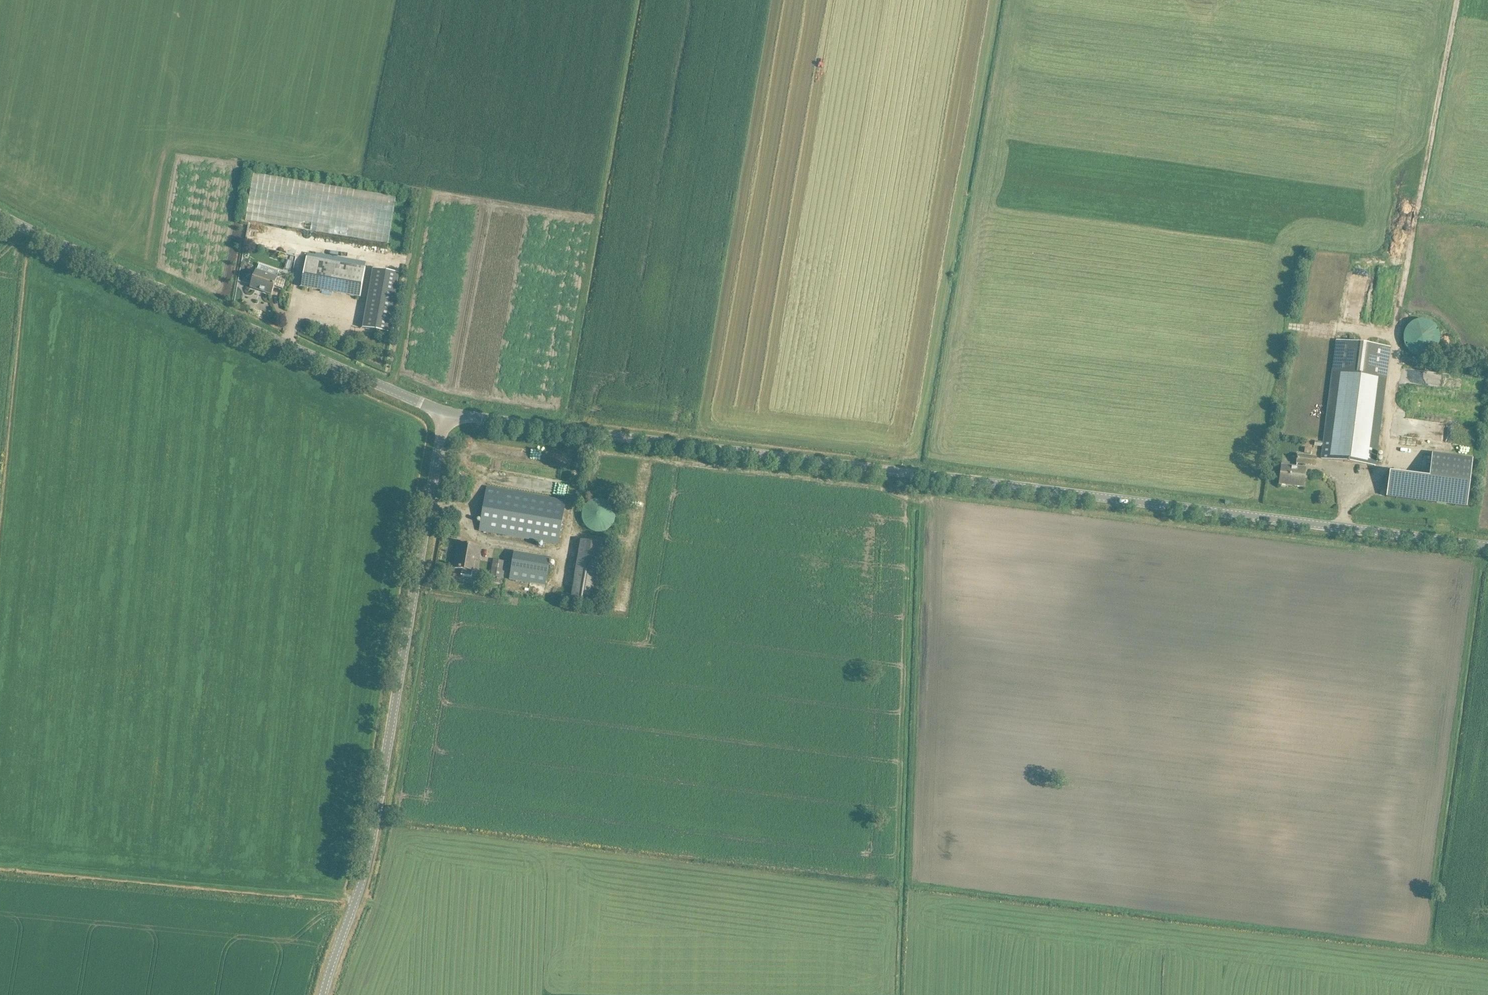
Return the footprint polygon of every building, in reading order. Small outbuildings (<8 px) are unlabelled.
[(301,287),(360,298),(366,268),(307,258),(301,287)] [(251,286),(251,288),(264,292),(272,295),(275,285),(283,288),(283,289),(287,276),(279,273),(279,271),(259,264),(257,271),(256,271),(251,286)] [(363,329),(389,333),(399,274),(374,269),(363,329)] [(1439,331),(1437,329),(1436,326),(1434,324),(1431,323),(1429,321),(1426,320),(1423,320),(1420,320),(1418,320),(1415,321),(1412,323),(1410,324),(1408,326),(1406,329),(1405,331),(1404,334),(1403,337),(1403,340),(1404,342),(1405,345),(1406,348),(1408,350),(1410,352),(1412,354),(1415,355),(1417,356),(1420,356),(1423,356),(1425,356),(1426,356),(1429,355),(1431,354),(1434,352),(1436,350),(1437,348),(1439,345),(1440,343),(1440,340),(1440,337),(1440,334),(1439,331)] [(1322,459),(1375,466),(1389,347),(1337,341),(1322,459)] [(1302,448),(1301,455),(1311,456),(1312,449),(1302,448)] [(1432,454),(1426,502),(1467,507),(1473,459),(1432,454)] [(1297,464),(1304,464),(1315,466),(1316,458),(1298,456),(1297,464)] [(1304,464),(1297,464),(1296,468),(1282,466),(1279,485),(1303,488),(1305,469),(1303,468),(1304,464)] [(1403,475),(1423,478),(1424,472),(1404,469),(1403,475)] [(487,488),(480,531),(559,545),(566,501),(487,488)] [(584,525),(588,529),(592,532),(597,533),(602,533),(606,531),(610,528),(613,525),(615,521),(616,515),(615,510),(613,507),(610,503),(607,501),(603,499),(599,499),(594,499),(590,501),(585,506),(583,510),(582,515),(582,520),(584,525)] [(581,540),(576,569),(605,574),(609,546),(581,540)] [(455,568),(465,570),(473,571),(474,560),(478,561),(481,547),(459,544),(455,568)] [(514,553),(509,579),(545,585),(550,559),(514,553)] [(605,574),(576,569),(571,599),(599,604),(605,574)]
